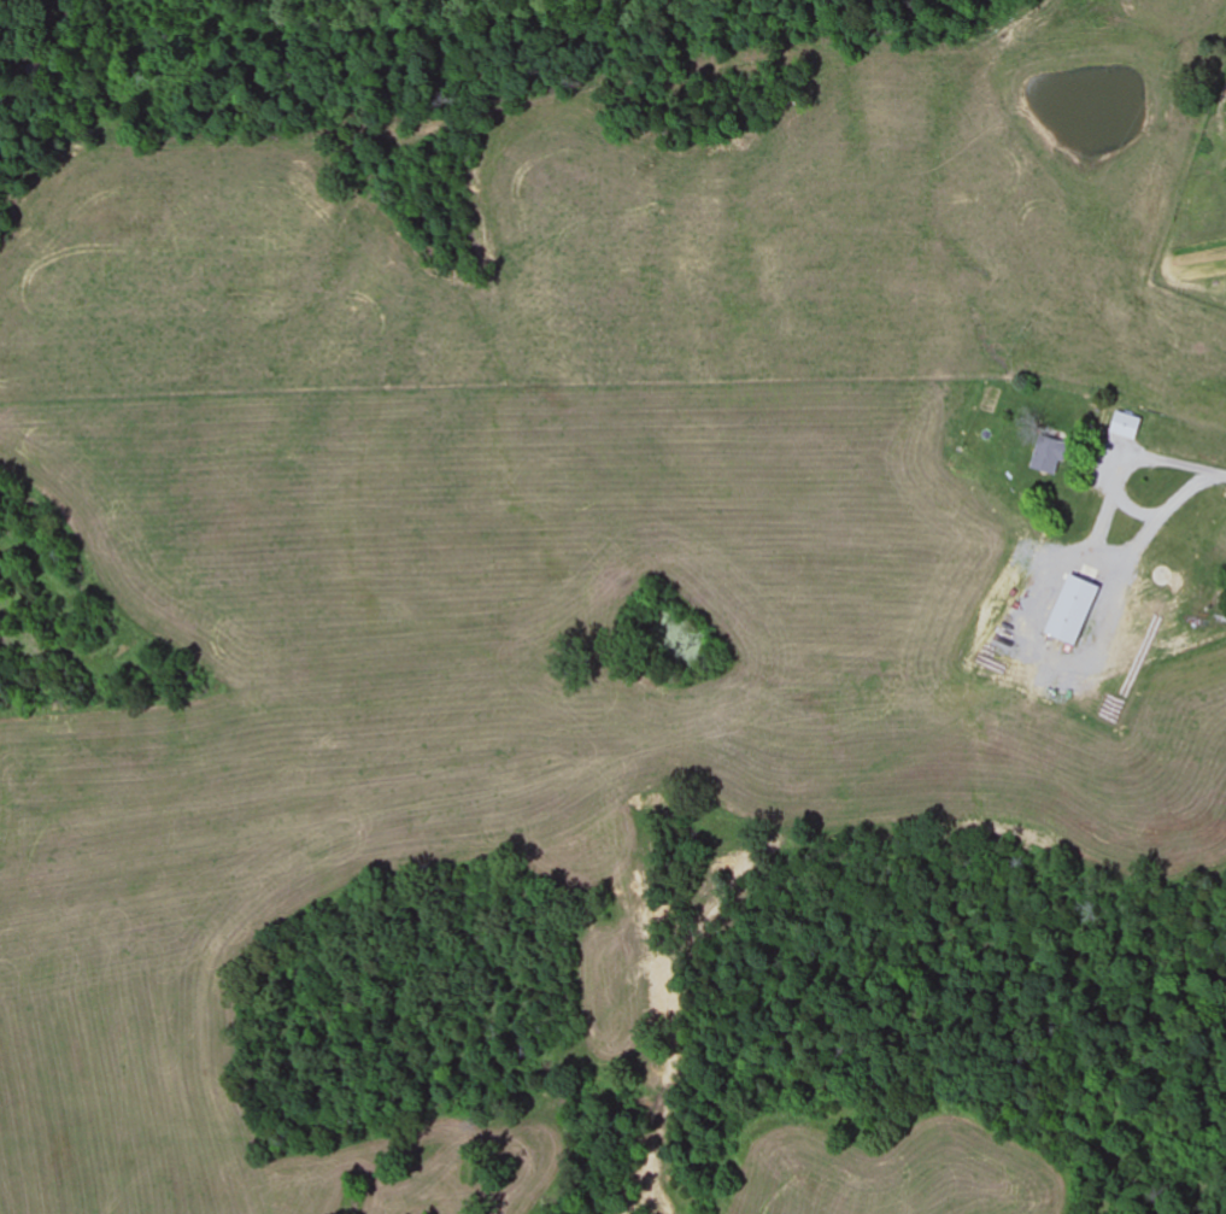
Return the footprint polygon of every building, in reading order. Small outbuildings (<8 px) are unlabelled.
[(1076,447),(1047,436),(1035,468),(1064,479),(1076,447)] [(1162,570),(1162,586),(1182,586),(1182,570),(1162,570)] [(1123,637),(1135,601),(1095,589),(1084,625),(1123,637)]
